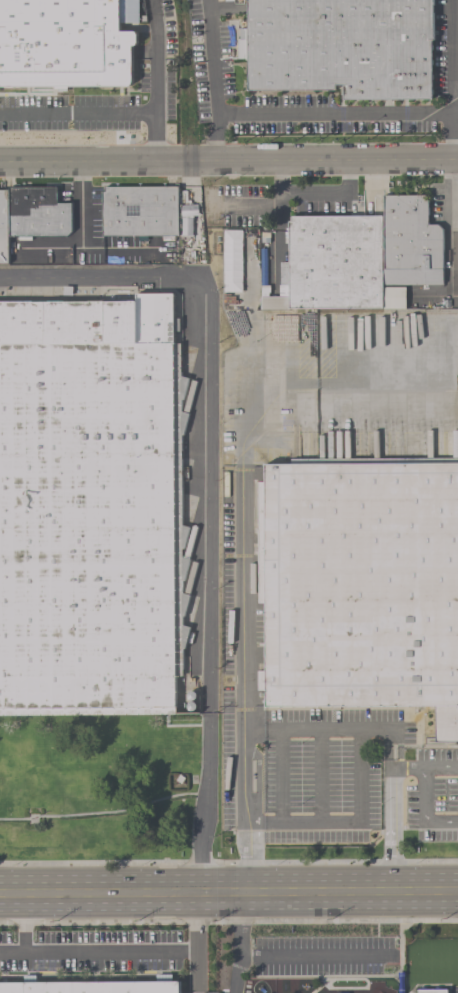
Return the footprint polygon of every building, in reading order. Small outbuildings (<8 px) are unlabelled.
[(2,83),(0,83),(0,0),(138,0),(138,22),(120,22),(120,29),(134,28),(136,29),(137,30),(137,31),(138,39),(137,40),(136,42),(134,42),(133,42),(133,77),(133,79),(131,81),(129,81),(69,83),(69,86),(56,86),(56,83),(2,83)] [(248,86),(248,0),(432,0),(431,96),(344,95),(344,82),(334,82),(334,86),(248,86)] [(72,229),(68,234),(31,234),(31,239),(18,239),(18,234),(10,234),(10,186),(57,185),(58,201),(72,201),(72,229)] [(102,236),(102,190),(104,190),(104,185),(178,185),(178,236),(102,236)] [(8,262),(0,262),(0,188),(8,188),(8,262)] [(443,229),(443,284),(384,284),(384,194),(428,194),(428,223),(438,223),(443,229)] [(382,307),(289,307),(288,215),(383,214),(382,307)] [(405,286),(406,308),(384,308),(384,286),(405,286)] [(174,714),(0,715),(0,301),(135,300),(135,293),(173,293),(173,318),(179,318),(180,331),(174,331),(174,343),(179,343),(180,375),(188,378),(182,399),(180,399),(180,411),(188,414),(182,434),(180,434),(181,525),(188,527),(183,548),(181,548),(181,557),(189,559),(183,581),(181,581),(181,592),(189,595),(183,616),(181,616),(181,625),(189,627),(184,648),(181,648),(182,676),(175,676),(175,708),(174,708),(174,714)] [(261,295),(288,295),(288,308),(261,308),(261,295)] [(264,464),(457,463),(457,741),(435,741),(435,704),(265,705),(265,690),(257,690),(257,671),(265,671),(265,602),(257,602),(257,482),(264,482),(264,464)] [(179,982),(179,992),(0,992),(0,983),(179,982)]
